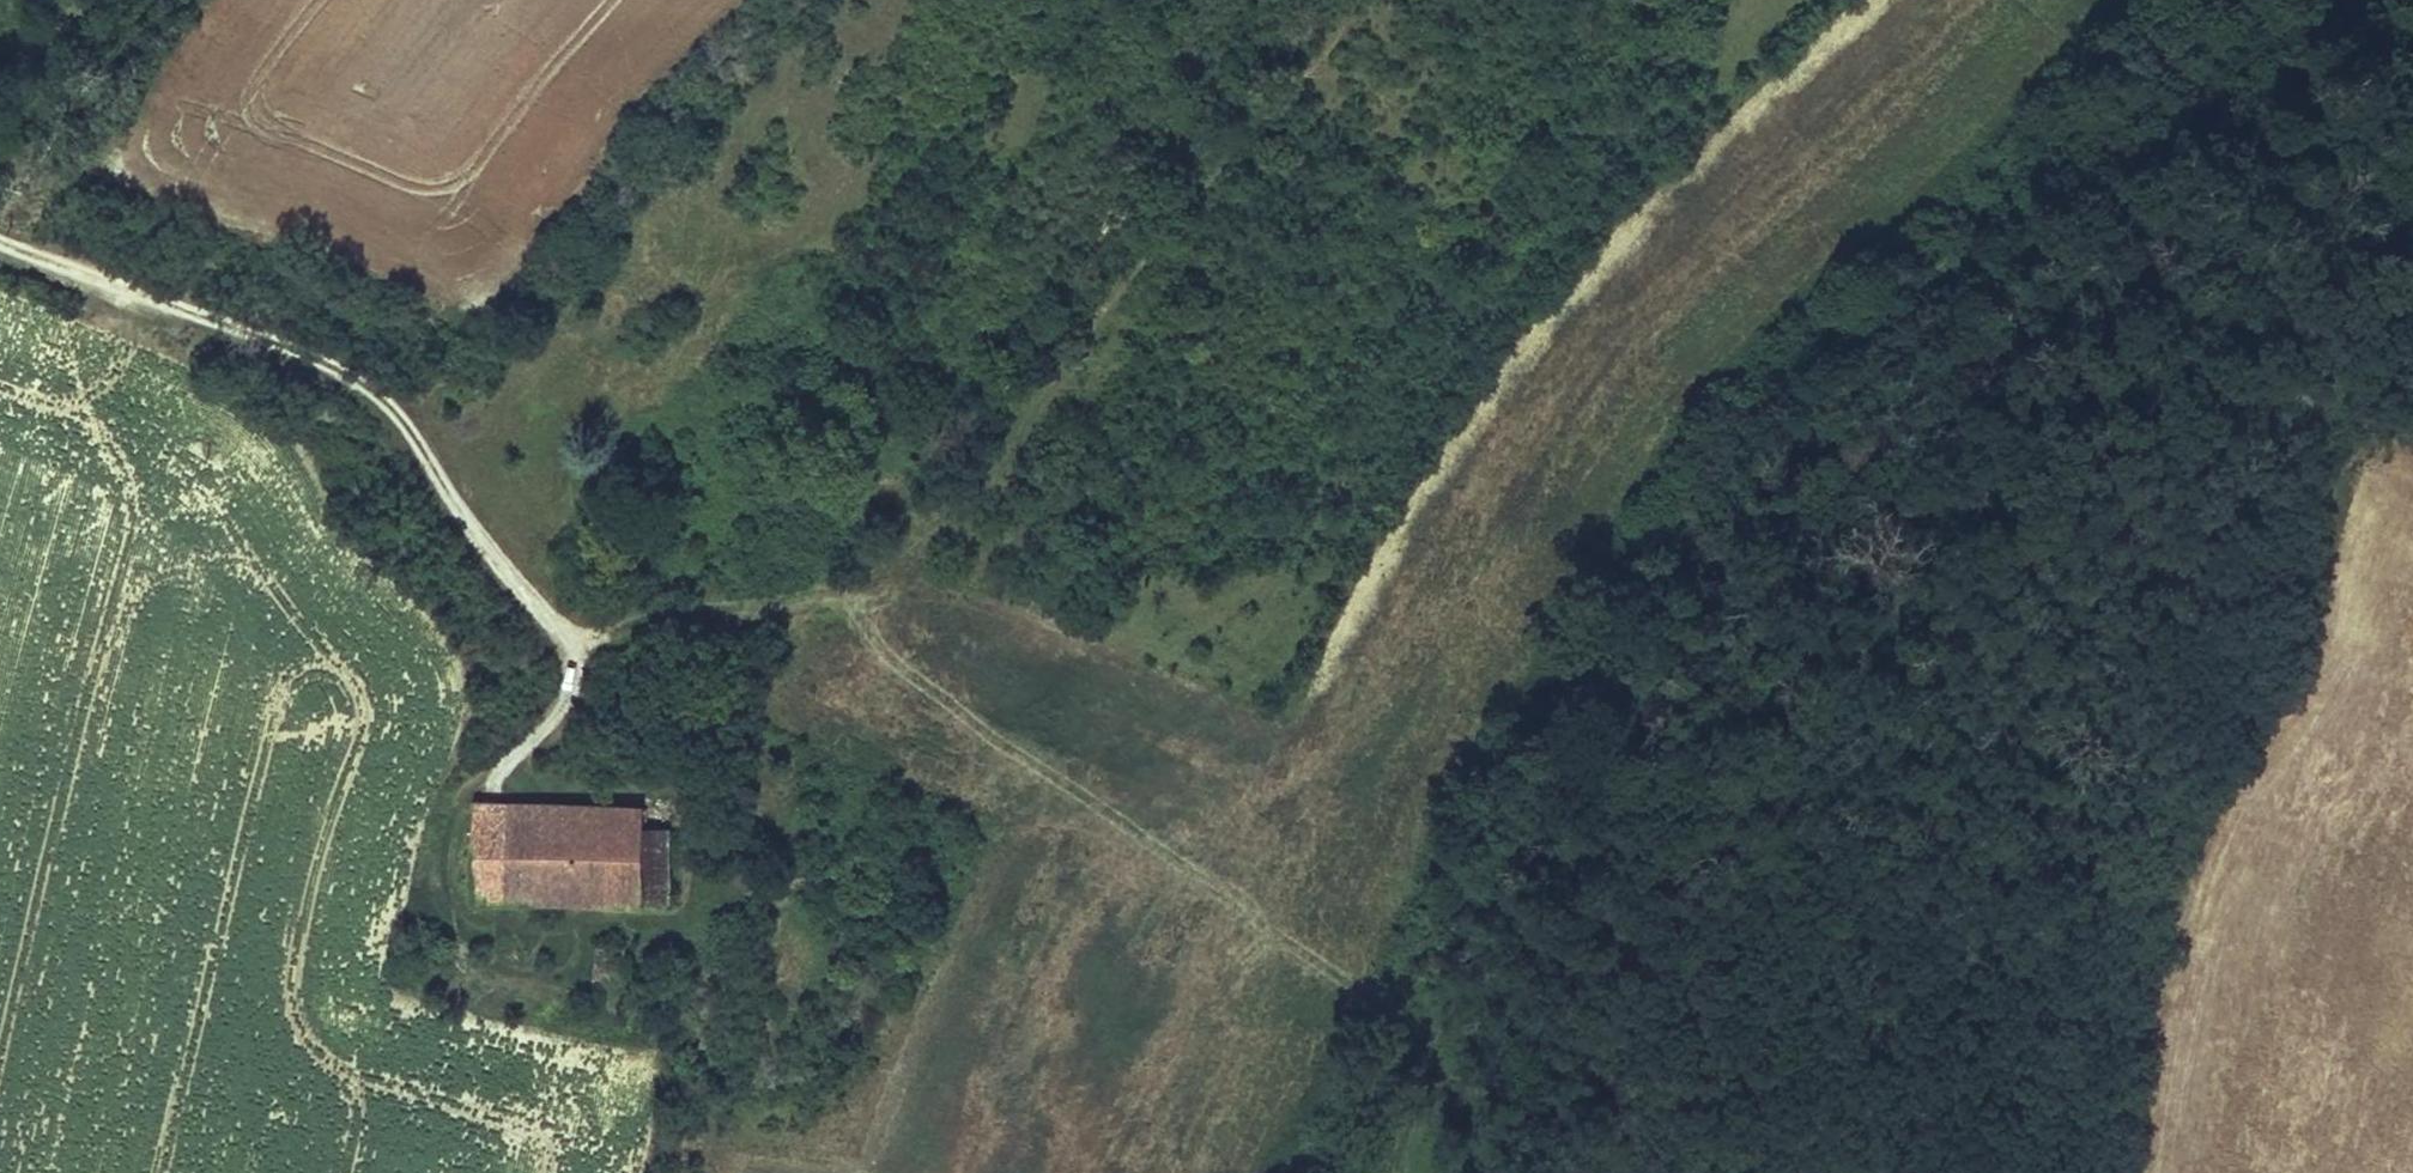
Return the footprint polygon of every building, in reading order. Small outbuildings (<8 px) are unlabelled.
[(506,897),(507,803),(475,802),(473,896),(506,897)] [(643,827),(643,807),(507,803),(506,897),(545,898),(546,874),(609,875),(609,900),(666,901),(668,828),(643,827)] [(609,900),(609,875),(546,874),(545,898),(609,900)]
